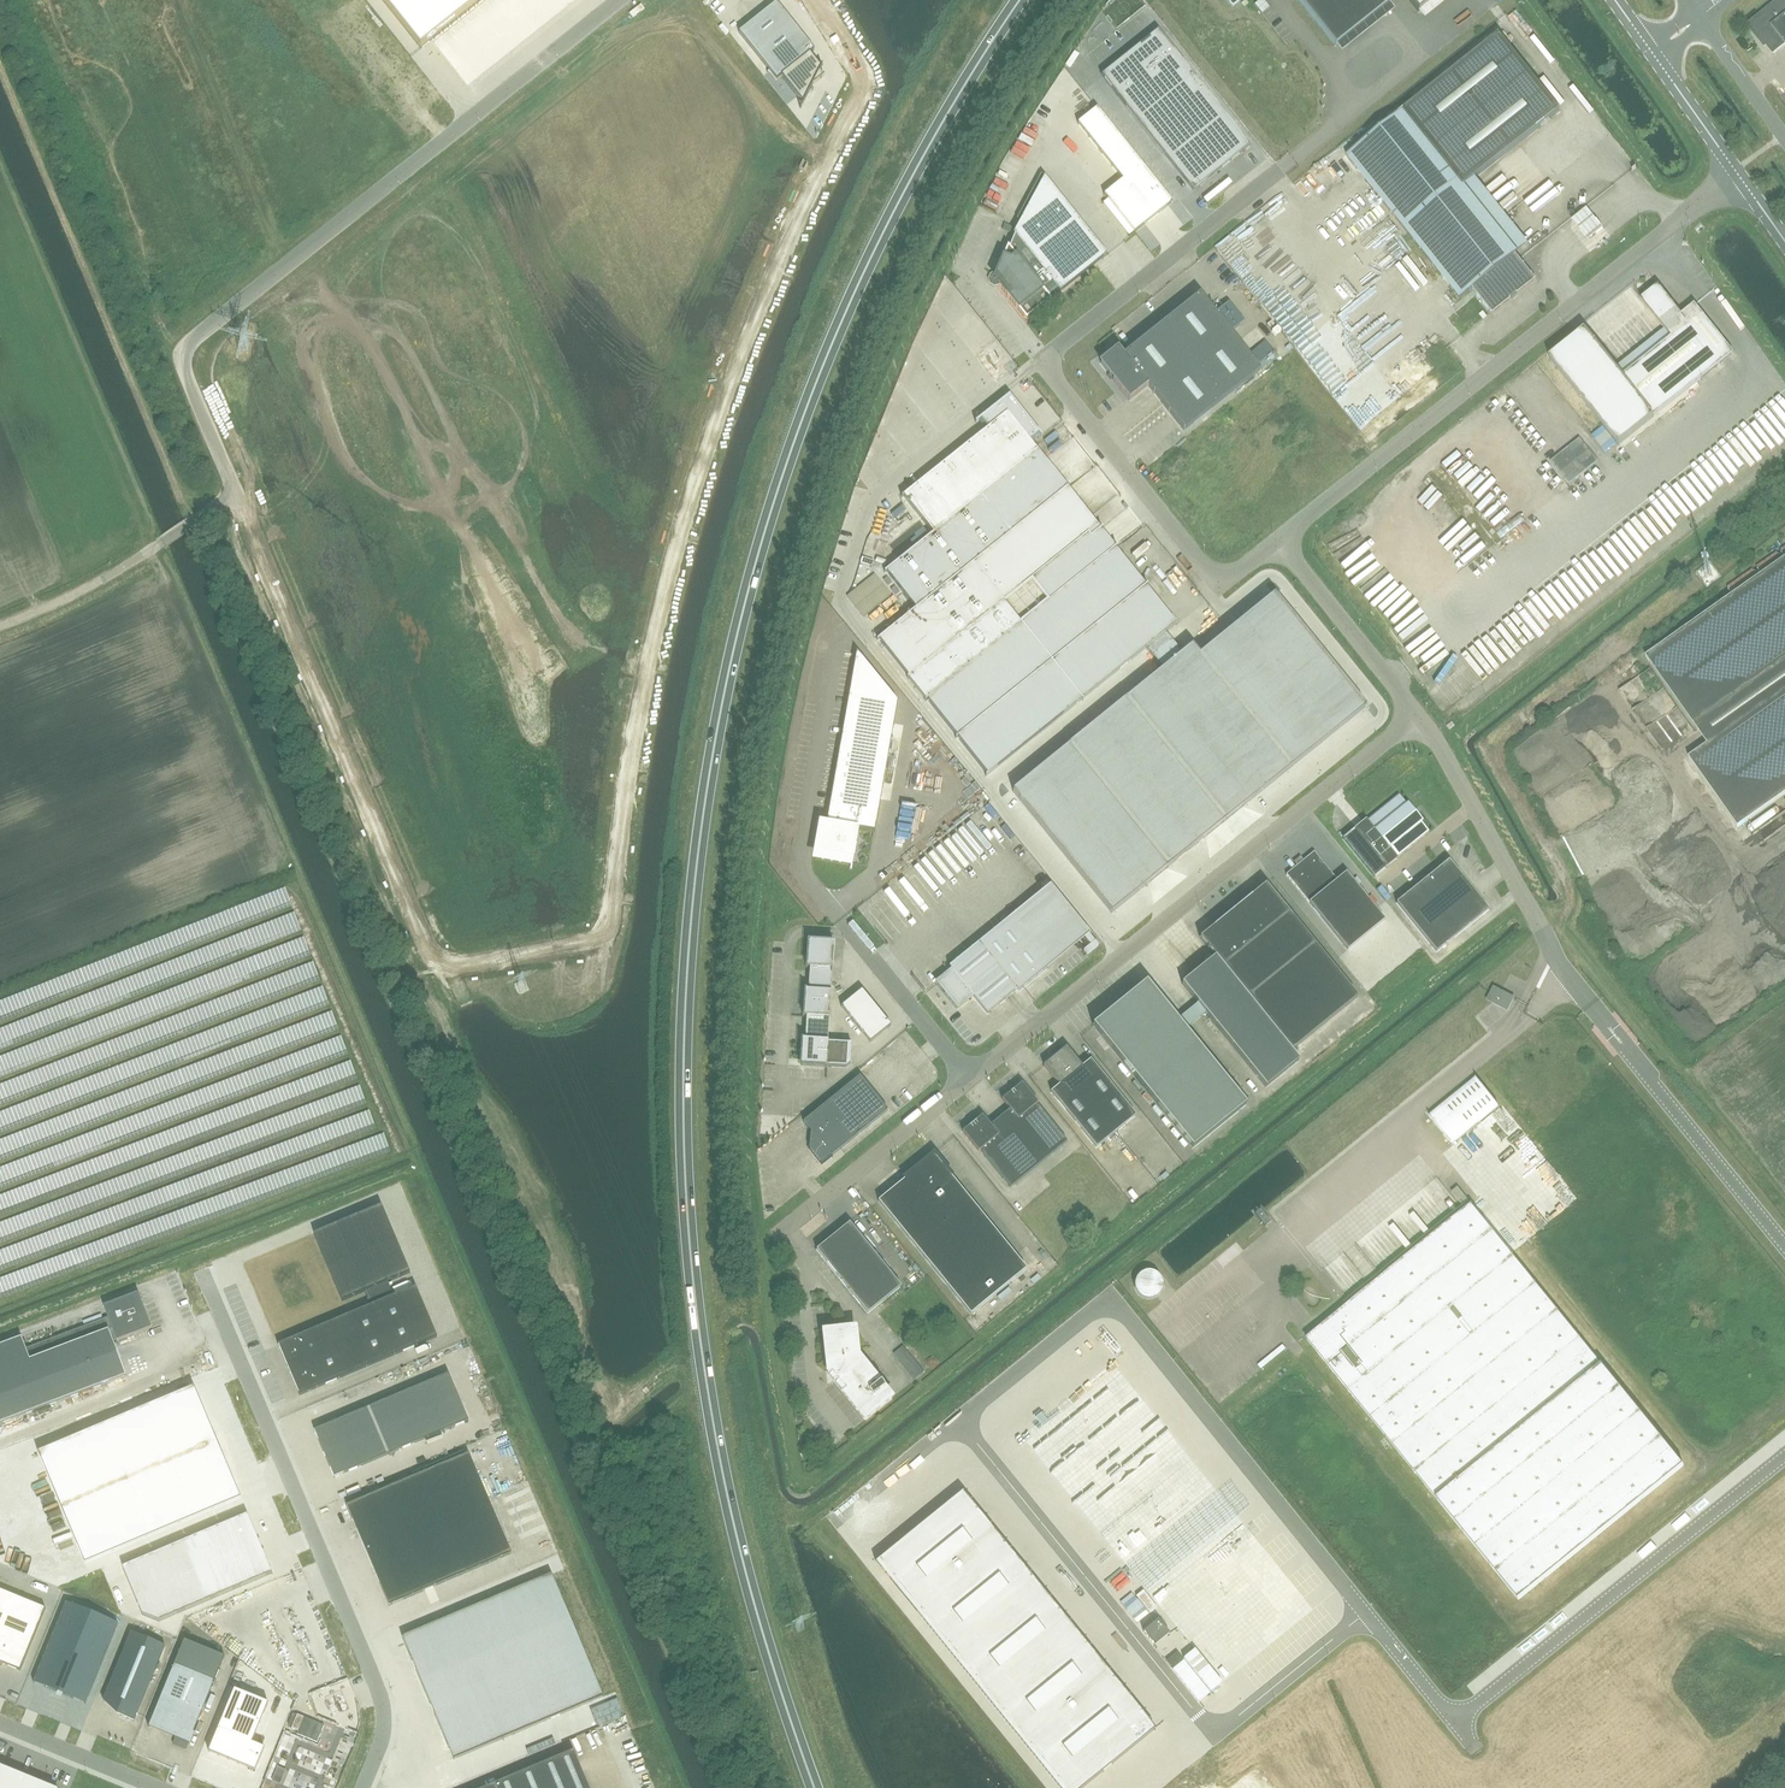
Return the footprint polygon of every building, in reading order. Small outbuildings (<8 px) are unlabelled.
[(421,50),(483,0),(381,0),(421,50)] [(1335,45),(1389,3),(1386,0),(1299,0),(1335,45)] [(1418,13),(1434,0),(1408,0),(1418,13)] [(1767,8),(1768,10),(1750,25),(1757,34),(1759,33),(1763,38),(1761,39),(1773,54),(1784,44),(1784,0),(1777,0),(1767,8)] [(767,72),(769,71),(777,81),(781,77),(783,78),(799,99),(803,104),(808,94),(812,86),(813,85),(824,76),(823,75),(823,76),(819,72),(823,66),(822,65),(821,67),(810,54),(814,50),(777,3),(739,33),(769,70),(767,72)] [(1141,48),(1103,78),(1193,191),(1250,146),(1160,32),(1150,40),(1141,47),(1141,48)] [(1536,281),(1516,254),(1518,252),(1465,186),(1560,111),(1500,35),(1347,157),(1460,299),(1472,289),(1493,315),(1512,300),(1511,299),(1517,294),(1518,295),(1536,281)] [(1123,181),(1106,194),(1104,196),(1107,200),(1134,233),(1134,234),(1172,203),(1097,109),(1078,124),(1123,181)] [(1082,179),(1092,171),(1077,153),(1067,160),(1082,179)] [(1010,165),(1022,170),(1026,159),(1014,154),(1010,165)] [(1002,283),(999,286),(1026,320),(1050,301),(1048,298),(1058,290),(1060,293),(1107,256),(1044,177),(1013,235),(1015,236),(1009,249),(1008,248),(997,273),(1001,275),(1002,279),(1002,283)] [(1093,190),(1101,182),(1097,178),(1089,186),(1093,190)] [(1011,191),(1014,186),(1002,179),(998,184),(1011,191)] [(995,192),(991,201),(1003,206),(1007,197),(995,192)] [(1602,229),(1587,211),(1572,223),(1587,241),(1602,229)] [(1643,301),(1642,302),(1672,338),(1623,377),(1585,330),(1550,359),(1619,445),(1654,417),(1734,353),(1695,305),(1682,315),(1660,287),(1659,288),(1660,289),(1644,302),(1643,301)] [(1260,371),(1200,295),(1124,355),(1118,348),(1108,356),(1109,357),(1101,364),(1114,380),(1113,381),(1129,401),(1148,386),(1184,431),(1260,371)] [(1270,314),(1259,323),(1288,359),(1300,350),(1270,314)] [(1494,338),(1504,341),(1506,335),(1496,332),(1494,338)] [(914,611),(877,641),(878,641),(879,640),(909,677),(907,678),(908,679),(909,677),(927,700),(925,701),(926,702),(928,701),(957,737),(955,739),(956,739),(958,738),(987,775),(986,776),(986,777),(1017,752),(1146,649),(1165,633),(1176,624),(1115,549),(1098,527),(1068,489),(1045,460),(1030,442),(1039,435),(1041,438),(1042,437),(1040,435),(1009,396),(980,419),(988,429),(978,437),(901,498),(902,498),(904,497),(933,534),(884,573),(885,573),(886,572),(916,609),(914,610),(914,611)] [(1551,461),(1569,484),(1598,461),(1580,438),(1551,461)] [(889,544),(901,559),(931,535),(919,520),(889,544)] [(1646,656),(1708,744),(1689,758),(1738,827),(1784,794),(1784,558),(1646,656)] [(1200,656),(1290,769),(1366,708),(1274,595),(1200,656)] [(1163,670),(1126,699),(1225,822),(1290,769),(1199,656),(1192,646),(1182,654),(1165,633),(1146,649),(1163,670)] [(1517,661),(1522,657),(1515,646),(1509,649),(1517,661)] [(1126,699),(1069,746),(1167,868),(1225,822),(1126,699)] [(819,822),(819,823),(823,824),(817,858),(851,865),(850,868),(852,869),(859,829),(875,832),(896,712),(848,704),(827,823),(819,822)] [(1167,868),(1069,746),(1012,791),(1110,913),(1167,868)] [(1399,797),(1400,796),(1400,795),(1368,821),(1366,820),(1365,820),(1367,822),(1356,831),(1355,829),(1354,829),(1355,831),(1344,840),(1343,839),(1342,839),(1374,878),(1373,876),(1384,867),(1386,868),(1385,866),(1396,857),(1397,859),(1398,859),(1396,857),(1428,831),(1428,830),(1426,831),(1419,822),(1421,821),(1420,821),(1419,822),(1407,807),(1408,806),(1407,805),(1406,806),(1399,797)] [(1337,880),(1314,852),(1303,861),(1300,857),(1294,862),(1297,866),(1286,875),(1348,950),(1385,920),(1346,873),(1337,880)] [(1449,860),(1396,903),(1436,953),(1489,910),(1449,860)] [(1215,927),(1200,939),(1215,958),(1214,958),(1213,959),(1207,964),(1186,981),(1182,985),(1198,1004),(1205,1013),(1266,1088),(1299,1061),(1291,1051),(1357,998),(1266,886),(1251,897),(1215,927)] [(939,983),(946,992),(947,991),(952,997),(951,998),(958,1007),(972,996),(987,1014),(1018,990),(1019,992),(1023,988),(1047,969),(1008,920),(979,943),(949,967),(953,972),(939,983)] [(829,1018),(830,1018),(831,993),(832,969),(833,969),(834,944),(809,942),(807,968),(810,968),(808,991),(806,991),(804,1017),(807,1017),(829,1018)] [(1246,1105),(1185,1030),(1177,1020),(1162,1002),(1147,983),(1137,990),(1093,1026),(1193,1149),(1246,1105)] [(1495,989),(1489,1000),(1507,1009),(1513,998),(1495,989)] [(841,1007),(870,1042),(891,1026),(862,990),(841,1007)] [(1369,1010),(1358,1018),(1362,1023),(1373,1015),(1369,1010)] [(828,1043),(829,1018),(807,1017),(805,1040),(803,1040),(801,1066),(827,1067),(846,1068),(851,1064),(852,1044),(828,1043)] [(1067,1047),(1052,1059),(1044,1066),(1059,1085),(1051,1092),(1096,1148),(1136,1116),(1091,1060),(1082,1067),(1067,1047)] [(860,1076),(803,1122),(811,1132),(809,1149),(822,1164),(888,1110),(860,1076)] [(1429,1115),(1452,1143),(1499,1105),(1476,1077),(1429,1115)] [(1000,1117),(1039,1165),(1067,1142),(1037,1105),(1038,1103),(1022,1084),(1002,1100),(1010,1109),(1000,1117)] [(1039,1165),(1000,1117),(991,1125),(983,1116),(963,1132),(979,1152),(980,1151),(1011,1188),(1039,1165)] [(1175,1157),(1180,1153),(1163,1132),(1158,1136),(1175,1157)] [(1110,1154),(1119,1148),(1115,1142),(1106,1149),(1110,1154)] [(878,1201),(971,1315),(1027,1269),(950,1175),(951,1175),(934,1155),(905,1178),(906,1179),(878,1201)] [(1334,1178),(1346,1168),(1339,1159),(1327,1169),(1334,1178)] [(1313,1179),(1321,1193),(1334,1184),(1326,1171),(1313,1179)] [(1462,1205),(1469,1200),(1458,1187),(1452,1192),(1462,1205)] [(1377,1281),(1306,1338),(1519,1600),(1684,1465),(1472,1204),(1433,1235),(1406,1257),(1377,1281)] [(416,1286),(394,1296),(388,1282),(410,1273),(382,1205),(314,1234),(343,1301),(365,1292),(371,1305),(278,1345),(279,1346),(280,1345),(289,1366),(288,1367),(290,1373),(292,1372),(301,1393),(299,1394),(299,1395),(437,1337),(416,1286)] [(1258,1205),(1252,1210),(1265,1226),(1271,1222),(1258,1205)] [(816,1250),(868,1314),(902,1287),(850,1223),(816,1250)] [(1164,1290),(1160,1281),(1165,1279),(1160,1264),(1138,1273),(1146,1296),(1164,1290)] [(113,1330),(117,1341),(152,1328),(139,1293),(104,1306),(108,1318),(26,1349),(22,1337),(0,1346),(0,1424),(126,1376),(109,1331),(113,1330)] [(855,1329),(842,1330),(842,1332),(837,1332),(837,1330),(824,1332),(828,1374),(865,1420),(876,1410),(875,1409),(879,1405),(881,1407),(892,1398),(884,1388),(885,1387),(881,1382),(880,1383),(858,1356),(855,1329)] [(433,1343),(421,1347),(422,1353),(435,1350),(433,1343)] [(908,1353),(899,1361),(914,1380),(924,1372),(908,1353)] [(1113,1362),(1022,1436),(1045,1466),(1137,1392),(1113,1362)] [(449,1374),(315,1431),(334,1478),(469,1421),(449,1374)] [(65,1511),(217,1446),(194,1392),(42,1457),(65,1511)] [(65,1511),(88,1565),(241,1500),(217,1446),(65,1511)] [(486,1453),(351,1507),(389,1601),(524,1547),(486,1453)] [(878,1561),(1063,1787),(1082,1787),(1155,1729),(963,1492),(878,1561)] [(293,1566),(266,1504),(266,1503),(130,1562),(157,1625),(293,1566)] [(0,1583),(0,1663),(18,1671),(46,1601),(0,1583)] [(547,1592),(410,1648),(456,1761),(593,1705),(547,1592)] [(85,1704),(118,1624),(114,1622),(114,1623),(105,1619),(106,1618),(79,1607),(78,1608),(70,1605),(70,1604),(66,1602),(33,1683),(34,1683),(35,1681),(37,1682),(38,1681),(47,1685),(45,1688),(46,1688),(47,1686),(73,1697),(72,1699),(73,1699),(74,1696),(83,1700),(85,1701),(84,1704),(85,1704)] [(165,1646),(132,1632),(103,1701),(104,1701),(107,1694),(126,1702),(121,1716),(133,1721),(134,1722),(165,1646)] [(195,1730),(215,1681),(225,1656),(185,1640),(174,1665),(149,1727),(151,1728),(152,1726),(173,1735),(173,1737),(175,1738),(176,1736),(190,1742),(194,1733),(195,1733),(196,1731),(195,1730)] [(265,1709),(239,1699),(215,1758),(253,1771),(260,1756),(246,1751),(265,1709)] [(324,1726),(297,1715),(292,1729),(298,1732),(297,1734),(317,1743),(324,1726)] [(573,1751),(484,1787),(589,1787),(573,1751)] [(26,1779),(22,1787),(48,1787),(26,1779)]
